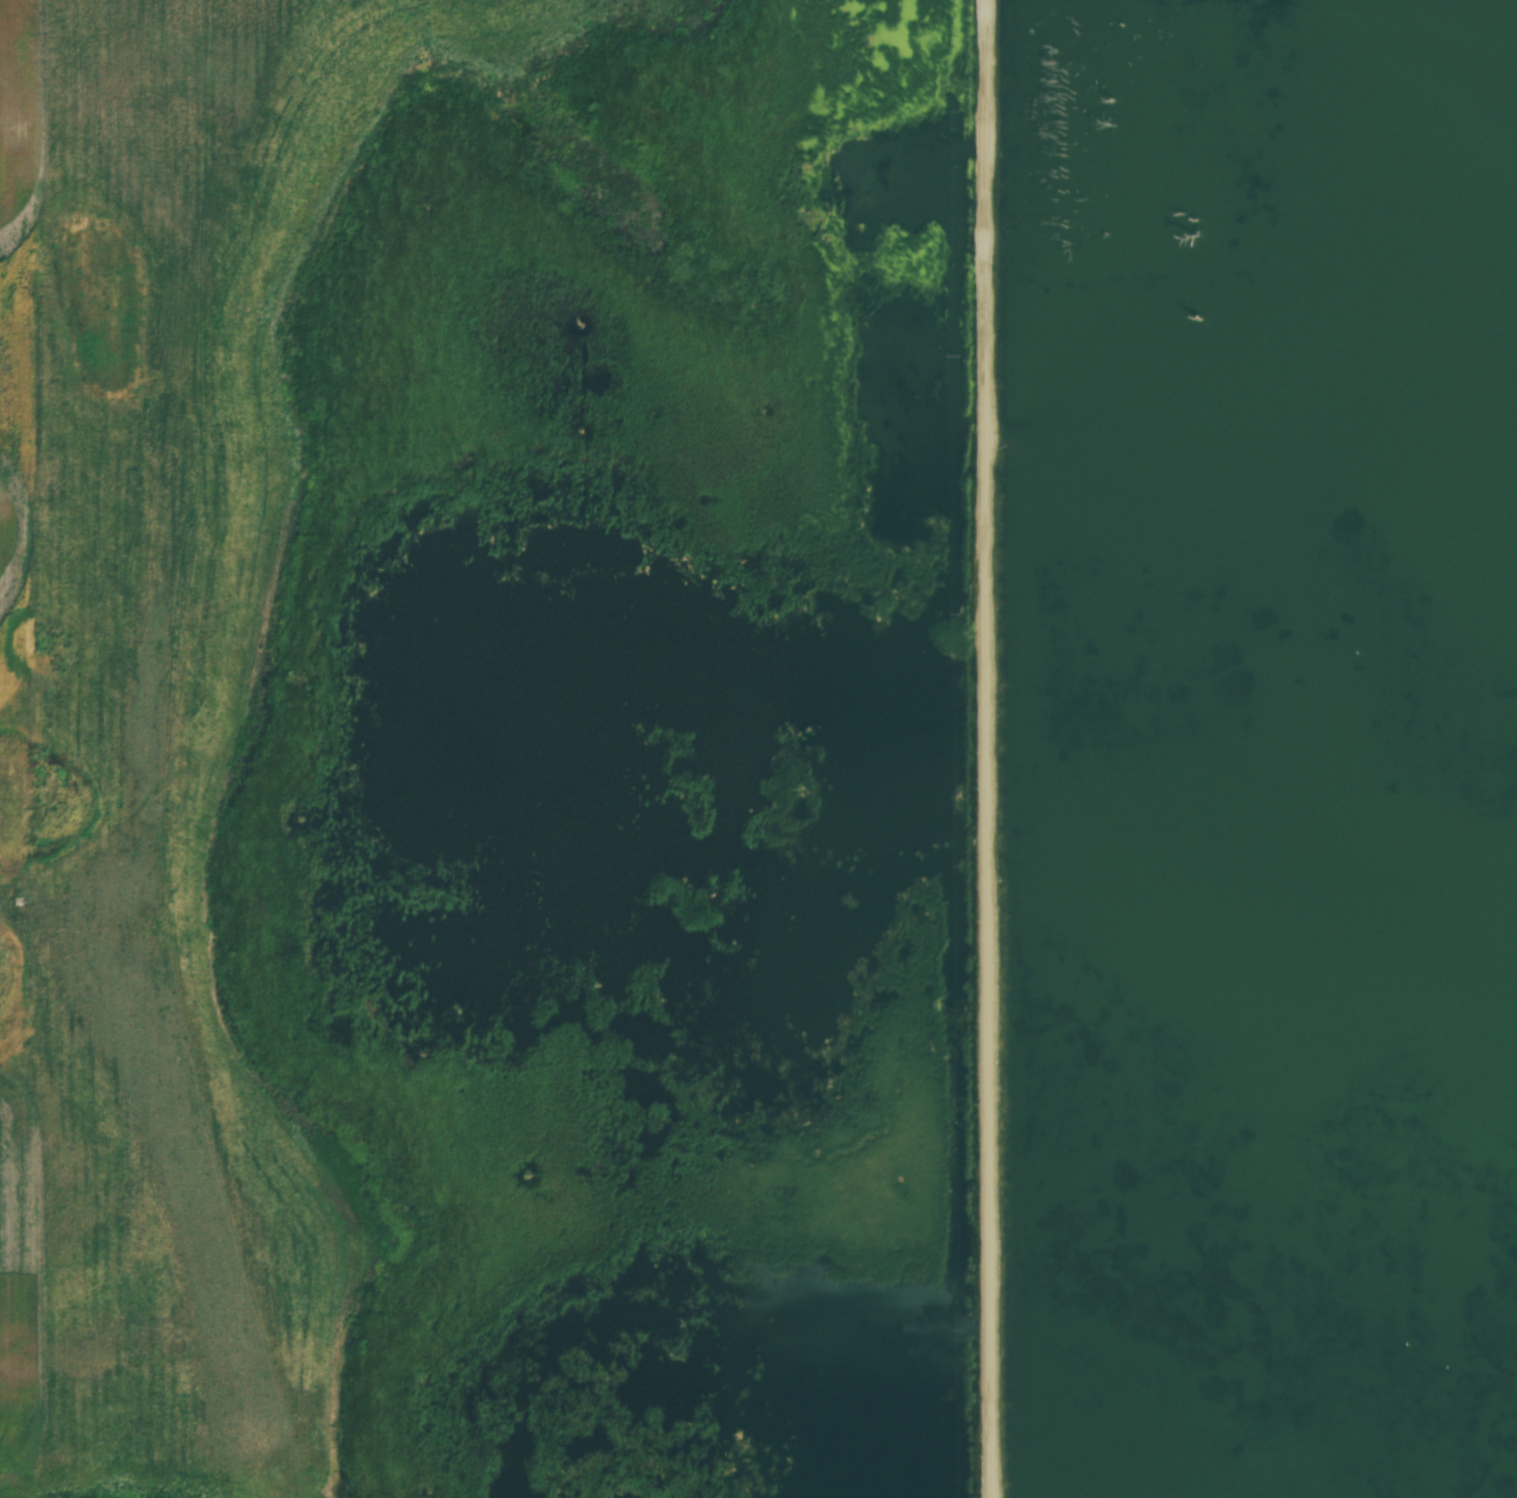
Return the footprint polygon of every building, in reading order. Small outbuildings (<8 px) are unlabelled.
[(1282,87),(1282,73),(1269,73),(1269,87),(1282,87)]
